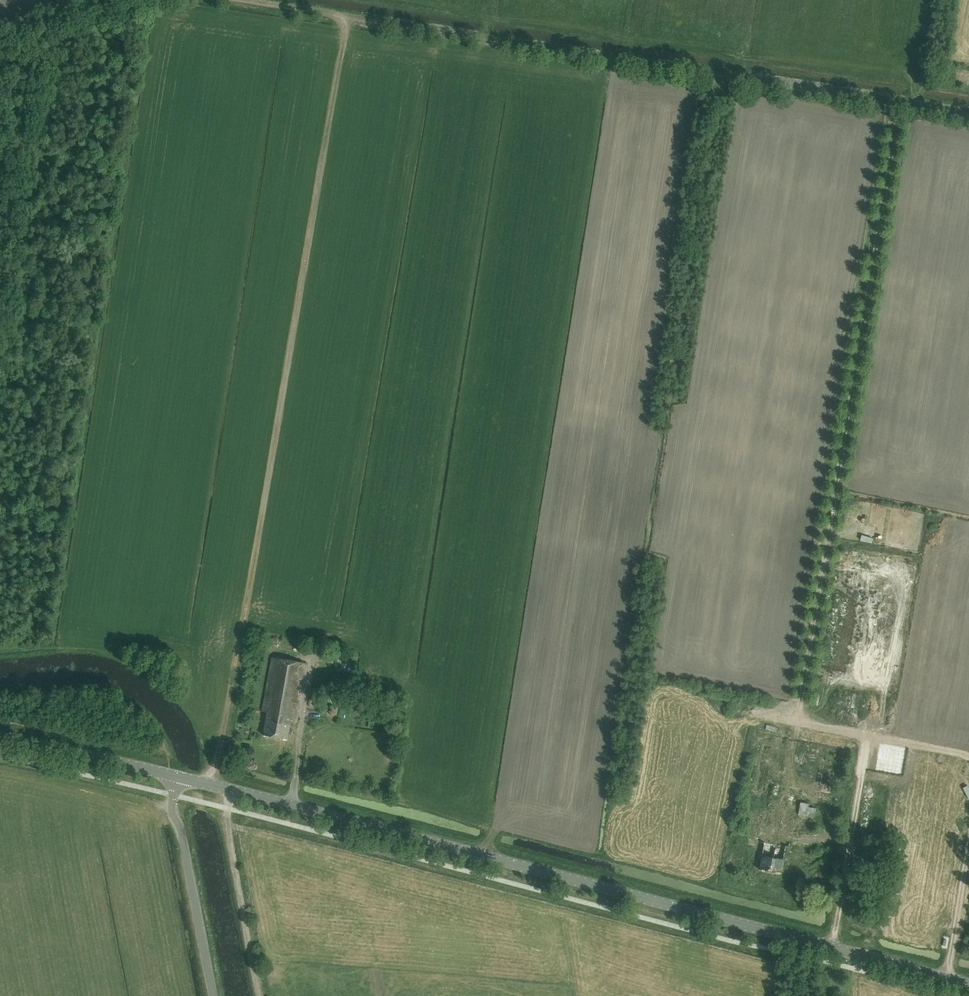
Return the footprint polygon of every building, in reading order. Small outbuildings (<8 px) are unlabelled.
[(263,711),(268,712),(264,735),(288,740),(292,722),(298,723),(307,663),(271,657),(263,711)] [(759,855),(762,856),(760,869),(782,872),(786,846),(790,846),(797,802),(769,797),(764,825),(762,825),(761,833),(763,834),(761,842),(764,842),(764,847),(761,846),(759,855)] [(800,802),(798,815),(815,817),(816,808),(809,807),(809,803),(800,802)]
